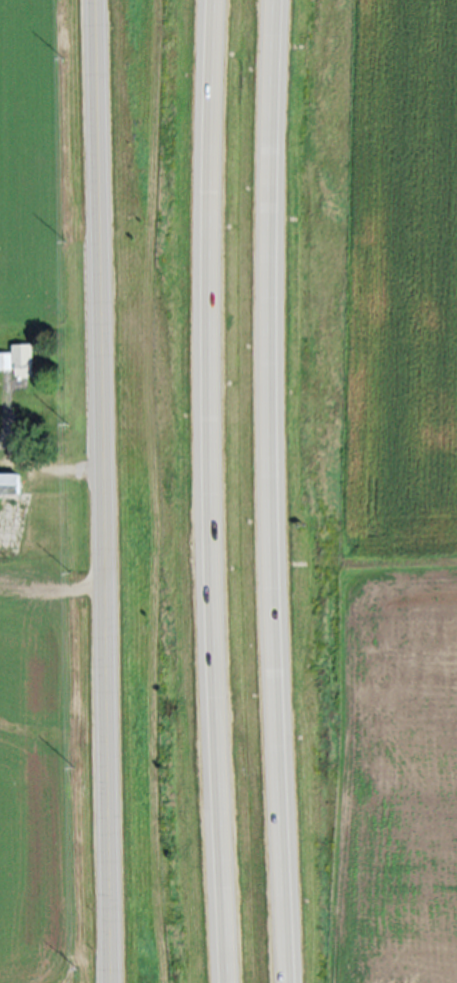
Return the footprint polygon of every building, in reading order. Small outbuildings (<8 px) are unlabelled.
[(10,369),(0,369),(0,352),(8,352),(7,345),(28,345),(29,374),(12,374),(12,362),(10,362),(10,369)] [(14,493),(0,492),(0,471),(15,472),(14,493)]
